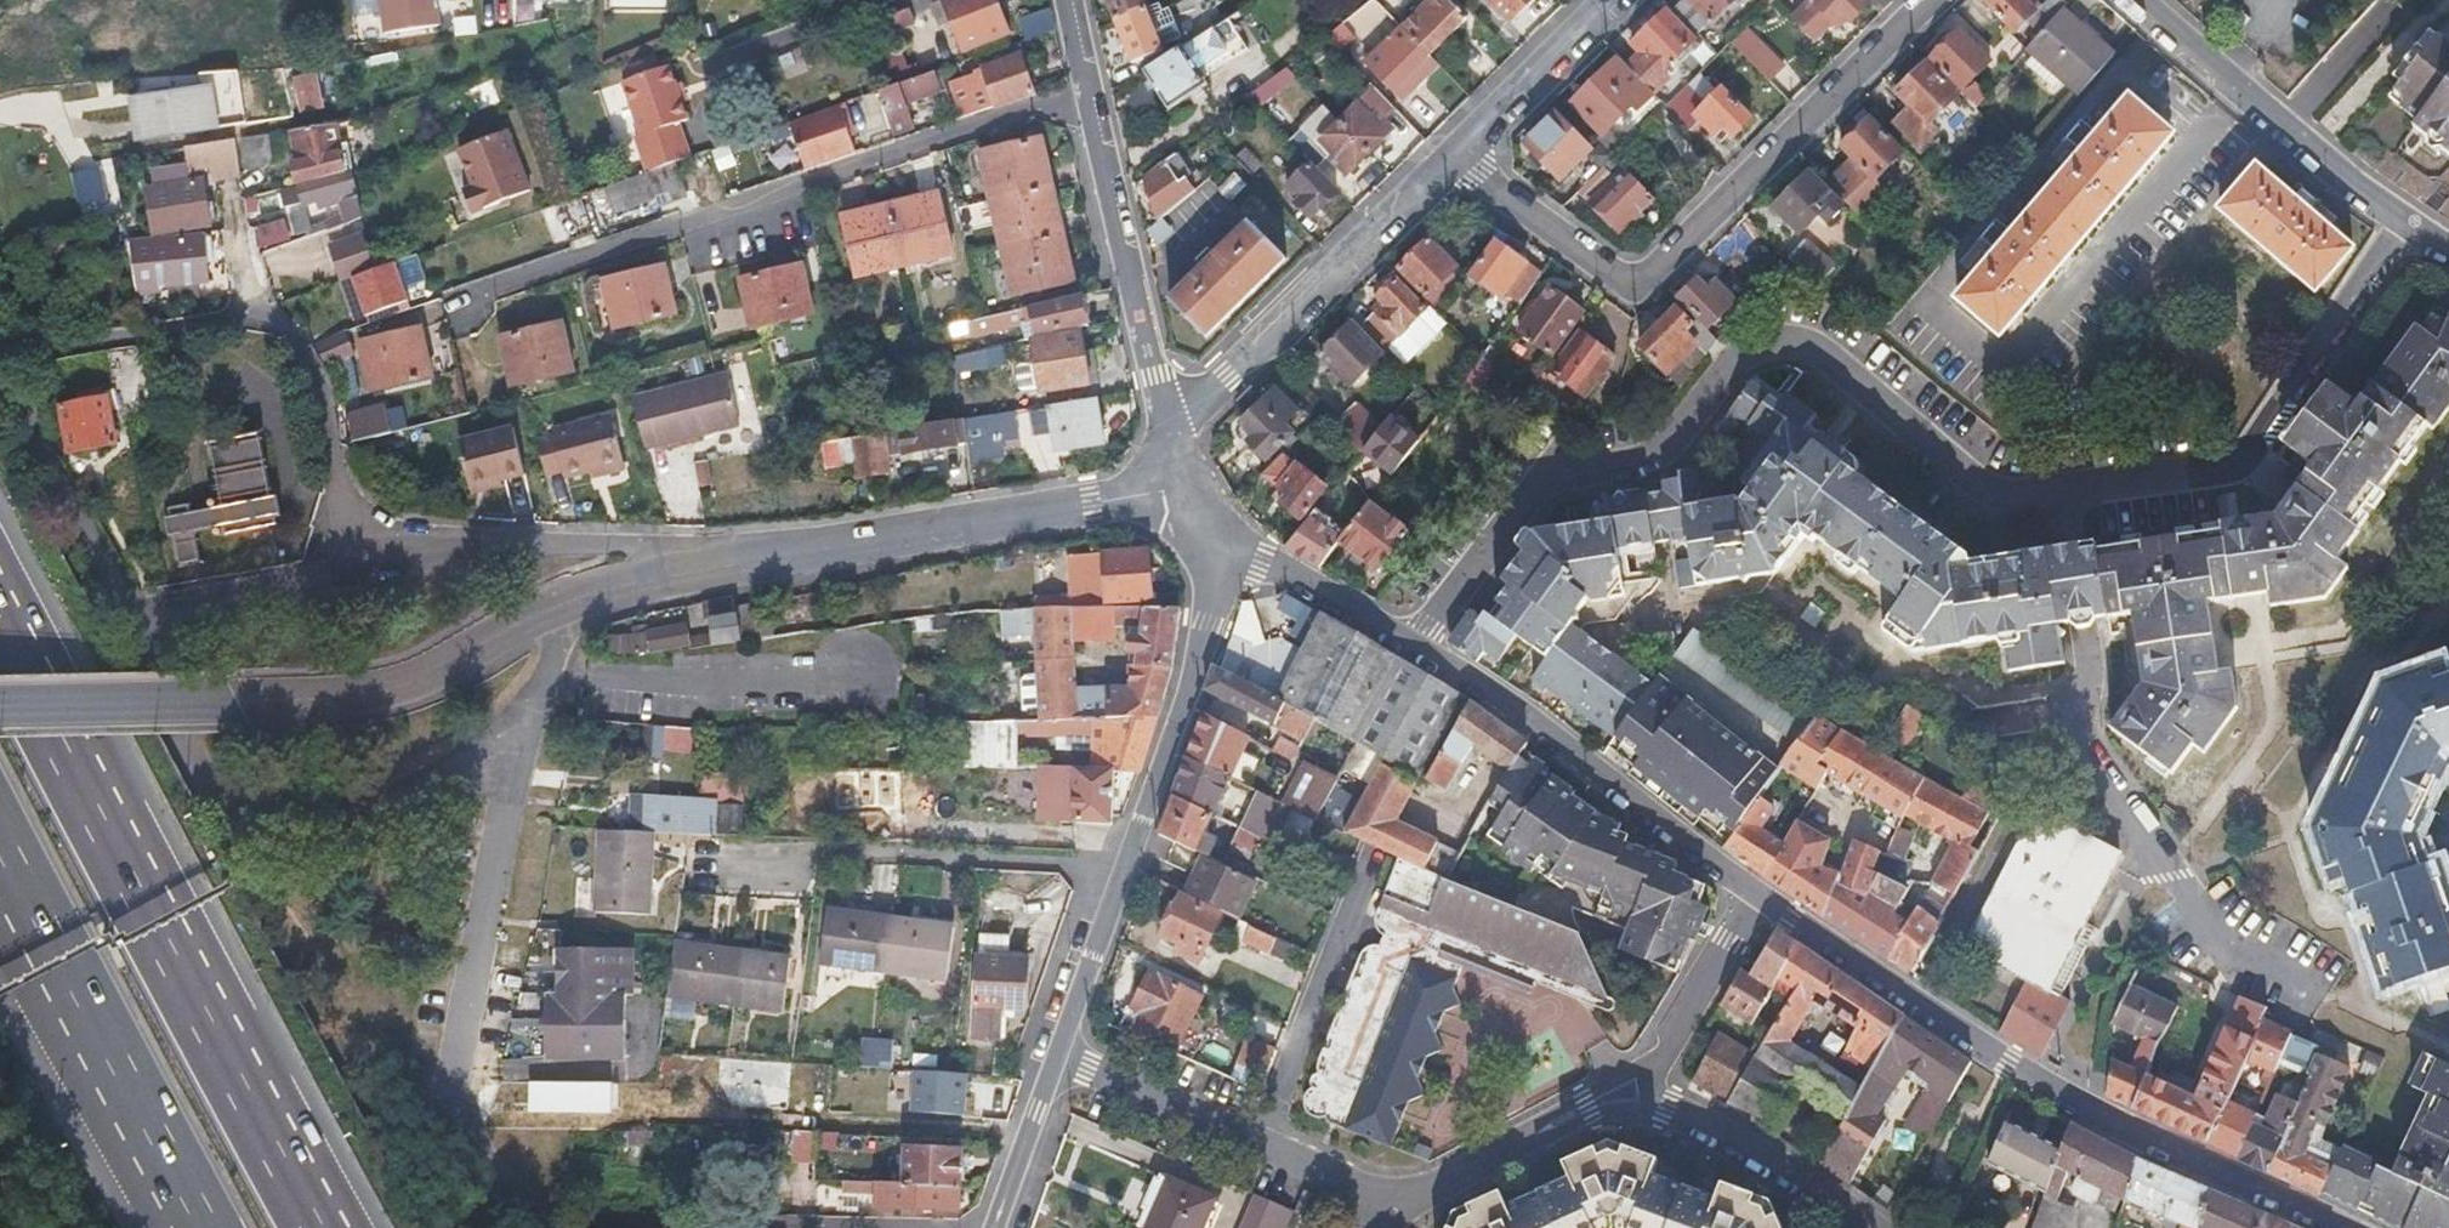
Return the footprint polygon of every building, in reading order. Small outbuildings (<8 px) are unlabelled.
[(385,33),(441,25),(438,0),(381,0),(385,33)] [(963,52),(1009,34),(996,0),(944,0),(963,52)] [(1119,22),(1147,8),(1143,0),(1109,0),(1119,22)] [(1402,34),(1429,59),(1465,22),(1443,0),(1434,0),(1402,34)] [(1513,22),(1536,0),(1491,0),(1513,22)] [(1676,10),(1700,35),(1713,22),(1716,25),(1741,0),(1686,0),(1676,10)] [(1869,0),(1815,0),(1813,2),(1839,31),(1848,23),(1851,26),(1873,4),(1869,0)] [(2061,13),(2068,5),(2063,0),(2051,0),(2038,14),(2023,0),(1992,0),(1987,5),(2017,35),(2029,24),(2041,36),(2061,13)] [(913,21),(908,6),(882,16),(887,31),(913,21)] [(1147,8),(1119,22),(1136,64),(1165,51),(1147,8)] [(1026,40),(1056,30),(1052,12),(1021,20),(1026,40)] [(1343,28),(1359,46),(1379,29),(1364,12),(1343,28)] [(1644,55),(1630,68),(1656,95),(1669,82),(1663,76),(1676,63),(1679,67),(1701,46),(1669,13),(1635,46),(1644,55)] [(2115,60),(2061,13),(2041,36),(2029,49),(2083,96),(2115,60)] [(1359,46),(1343,28),(1323,44),(1342,61),(1359,46)] [(1184,47),(1147,72),(1173,110),(1210,85),(1199,70),(1227,51),(1212,29),(1184,47)] [(1731,47),(1772,82),(1787,64),(1747,29),(1731,47)] [(1932,61),(1961,91),(1990,62),(1960,33),(1932,61)] [(1429,59),(1402,34),(1367,70),(1402,104),(1437,67),(1429,59)] [(2397,94),(2410,104),(2404,110),(2420,123),(2415,130),(2430,140),(2434,135),(2446,143),(2448,148),(2446,153),(2448,155),(2448,49),(2439,42),(2397,94)] [(997,106),(1033,94),(1019,54),(976,70),(979,78),(986,76),(997,106)] [(1604,138),(1609,133),(1633,110),(1638,114),(1657,96),(1656,95),(1630,68),(1621,59),(1573,106),(1604,138)] [(635,137),(647,172),(676,162),(689,157),(678,124),(688,121),(669,65),(623,82),(641,135),(635,137)] [(1957,97),(1926,66),(1898,94),(1912,109),(1895,126),(1919,151),(1936,135),(1928,126),(1957,97)] [(932,73),(879,92),(893,136),(913,128),(906,106),(939,95),(932,73)] [(1293,82),(1285,75),(1248,105),(1260,117),(1293,82)] [(316,76),(295,79),(301,112),(321,109),(316,76)] [(955,103),(959,119),(975,113),(964,78),(948,83),(955,103)] [(140,104),(145,138),(209,129),(203,87),(170,93),(171,99),(140,104)] [(1689,88),(1668,107),(1693,132),(1702,123),(1718,139),(1726,131),(1738,141),(1755,124),(1723,93),(1708,109),(1689,88)] [(1396,114),(1371,90),(1356,105),(1361,110),(1343,129),(1374,158),(1395,135),(1385,126),(1396,114)] [(2391,101),(2404,110),(2410,104),(2397,94),(2391,101)] [(2081,159),(2016,233),(1998,218),(1982,246),(1994,256),(1958,299),(2000,335),(2174,135),(2133,100),(2103,134),(2085,119),(2067,146),(2081,159)] [(788,123),(804,170),(852,153),(846,137),(841,121),(850,118),(845,103),(788,123)] [(945,123),(959,119),(955,103),(940,108),(945,123)] [(1343,129),(1327,114),(1305,138),(1307,140),(1328,159),(1353,183),(1375,159),(1374,158),(1343,129)] [(855,133),(850,118),(841,121),(846,137),(855,133)] [(1592,184),(1617,160),(1601,143),(1592,153),(1558,119),(1529,148),(1563,183),(1575,170),(1590,186),(1592,184)] [(1866,191),(1904,155),(1870,121),(1833,156),(1866,191)] [(353,171),(344,123),(288,131),(299,185),(300,185),(353,171)] [(463,192),(471,214),(531,192),(510,133),(461,150),(475,187),(463,192)] [(1601,143),(1617,160),(1626,151),(1609,133),(1604,138),(1600,142),(1601,143)] [(281,134),(267,136),(272,161),(286,159),(281,134)] [(2430,140),(2446,153),(2448,148),(2446,143),(2434,135),(2430,140)] [(267,168),(272,161),(267,136),(241,141),(245,171),(267,168)] [(992,200),(1052,186),(1041,139),(981,153),(992,200)] [(194,146),(197,168),(215,164),(217,181),(239,177),(235,140),(194,146)] [(1316,172),(1328,159),(1307,140),(1296,152),(1316,172)] [(723,145),(711,149),(715,160),(727,155),(723,145)] [(1146,179),(1159,225),(1207,187),(1189,168),(1187,169),(1178,157),(1146,179)] [(1627,171),(1617,160),(1592,184),(1603,195),(1627,171)] [(647,172),(617,182),(625,206),(668,192),(671,200),(687,194),(676,162),(647,172)] [(199,184),(217,181),(215,164),(197,168),(199,184)] [(2258,168),(2222,209),(2316,289),(2353,249),(2258,168)] [(71,175),(78,207),(99,203),(93,171),(71,175)] [(362,219),(353,171),(300,185),(306,203),(322,199),(324,208),(343,204),(345,217),(327,223),(328,231),(362,219)] [(1657,201),(1627,171),(1603,195),(1594,204),(1623,235),(1657,201)] [(1342,202),(1314,173),(1292,193),(1307,210),(1304,213),(1316,226),(1342,202)] [(1843,210),(1809,177),(1776,210),(1802,236),(1821,218),(1828,225),(1843,210)] [(1236,180),(1222,194),(1233,204),(1248,192),(1236,180)] [(205,226),(199,184),(151,192),(157,234),(205,226)] [(992,200),(1003,247),(1064,233),(1052,186),(992,200)] [(938,193),(890,205),(905,266),(953,254),(938,193)] [(905,266),(890,205),(843,217),(858,278),(905,266)] [(1176,304),(1211,341),(1289,264),(1252,230),(1176,304)] [(1064,233),(1003,247),(1013,294),(1073,280),(1064,233)] [(326,247),(332,262),(367,249),(361,234),(326,247)] [(208,242),(138,250),(144,298),(158,296),(169,295),(169,290),(213,285),(208,242)] [(1457,272),(1430,244),(1400,273),(1428,301),(1457,272)] [(1807,244),(1792,258),(1821,286),(1835,271),(1807,244)] [(1542,276),(1496,245),(1472,280),(1504,302),(1505,299),(1520,309),(1542,276)] [(374,269),(367,249),(332,262),(339,281),(351,277),(374,269)] [(406,303),(392,263),(374,269),(351,277),(366,318),(406,303)] [(602,282),(615,329),(675,315),(663,266),(602,282)] [(740,283),(753,330),(814,315),(801,267),(740,283)] [(1698,283),(1681,300),(1712,330),(1737,304),(1744,310),(1756,295),(1732,272),(1710,293),(1698,283)] [(1365,329),(1390,353),(1428,315),(1398,285),(1381,301),(1387,307),(1365,329)] [(1520,333),(1552,357),(1582,315),(1550,292),(1520,333)] [(1082,295),(967,322),(970,335),(1029,323),(1029,321),(1036,319),(1040,337),(1089,326),(1082,295)] [(1640,350),(1669,377),(1708,339),(1678,312),(1640,350)] [(2375,385),(2428,425),(2438,433),(2448,417),(2448,321),(2437,315),(2425,331),(2420,328),(2375,385)] [(501,338),(514,386),(574,371),(561,323),(501,338)] [(1355,387),(1386,357),(1355,326),(1324,357),(1355,387)] [(361,345),(372,393),(432,378),(420,329),(361,345)] [(349,331),(317,342),(326,365),(357,355),(349,331)] [(1082,334),(1035,343),(1038,360),(1043,387),(1044,394),(1091,386),(1082,334)] [(1560,380),(1587,399),(1615,360),(1583,336),(1554,372),(1551,370),(1532,395),(1543,403),(1560,380)] [(1004,346),(942,360),(946,377),(1008,363),(1004,346)] [(1043,387),(1038,360),(1021,362),(1016,368),(1020,387),(1026,391),(1043,387)] [(633,399),(645,452),(739,430),(727,378),(633,399)] [(2085,617),(2111,613),(2101,547),(2100,542),(2071,546),(1976,561),(1975,552),(1946,532),(1850,467),(1857,456),(1814,425),(1821,414),(1794,393),(1789,401),(1761,381),(1725,431),(1739,441),(1753,423),(1780,442),(1754,483),(1761,489),(1753,502),(1748,500),(1707,507),(1702,502),(1706,495),(1703,471),(1685,474),(1686,483),(1670,485),(1671,497),(1642,501),(1633,502),(1625,497),(1620,504),(1611,498),(1600,514),(1599,527),(1539,536),(1528,552),(1531,556),(1510,585),(1518,591),(1497,619),(1490,615),(1486,620),(1478,615),(1453,648),(1481,667),(1486,659),(1500,669),(1517,645),(1547,667),(1535,687),(1617,745),(1656,691),(1644,681),(1640,687),(1614,669),(1618,664),(1592,645),(1589,650),(1571,638),(1575,633),(1587,617),(1582,614),(1592,600),(1600,605),(1630,599),(1624,551),(1648,548),(1695,540),(1699,560),(1680,564),(1684,591),(1744,584),(1752,588),(1757,581),(1779,579),(1808,536),(1902,600),(1881,635),(1910,655),(2008,640),(2013,669),(2071,661),(2065,620),(2085,617)] [(2300,439),(2293,449),(2312,465),(2273,515),(2233,521),(2218,524),(2218,530),(2101,547),(2111,613),(2111,615),(2137,613),(2146,680),(2114,725),(2172,770),(2195,741),(2205,747),(2240,702),(2235,667),(2219,669),(2218,661),(2212,611),(2211,600),(2243,595),(2259,593),(2269,592),(2272,606),(2324,598),(2349,565),(2337,555),(2358,527),(2353,524),(2428,425),(2375,385),(2358,407),(2334,391),(2327,401),(2318,395),(2291,432),(2300,439)] [(2327,401),(2334,391),(2326,385),(2318,395),(2327,401)] [(1300,416),(1278,393),(1244,427),(1258,441),(1252,447),(1269,465),(1294,441),(1285,431),(1300,416)] [(1097,398),(1050,407),(1057,452),(1105,444),(1097,398)] [(61,409),(69,454),(116,446),(109,400),(61,409)] [(42,420),(49,440),(64,436),(58,407),(40,411),(42,420)] [(1364,458),(1367,454),(1386,431),(1360,408),(1337,432),(1364,458)] [(1015,412),(964,420),(966,444),(968,460),(1004,455),(1002,439),(1019,436),(1015,412)] [(589,472),(623,464),(611,418),(551,432),(553,440),(534,444),(542,477),(561,472),(562,479),(589,472)] [(966,444),(964,420),(822,444),(826,467),(854,462),(857,479),(890,473),(888,457),(966,444)] [(1386,431),(1367,454),(1383,468),(1387,463),(1400,473),(1420,447),(1392,424),(1386,431)] [(147,428),(129,432),(133,451),(144,449),(143,441),(149,440),(147,428)] [(457,444),(468,490),(497,482),(522,476),(511,430),(457,444)] [(2300,439),(2291,432),(2284,442),(2293,449),(2300,439)] [(224,537),(278,527),(261,435),(207,445),(219,509),(193,514),(192,506),(166,510),(168,519),(172,538),(178,568),(202,563),(196,531),(222,527),(224,537)] [(1287,456),(1266,477),(1291,498),(1284,507),(1304,523),(1329,491),(1287,456)] [(709,463),(694,465),(701,506),(714,504),(709,463)] [(625,473),(623,464),(589,472),(591,481),(625,473)] [(497,482),(468,490),(470,497),(500,489),(497,482)] [(1349,540),(1344,546),(1383,575),(1412,536),(1374,507),(1349,540)] [(1291,549),(1289,553),(1324,573),(1344,546),(1349,540),(1319,514),(1291,549)] [(1052,598),(1052,611),(1108,611),(1108,607),(1154,603),(1149,552),(1070,560),(1075,598),(1052,598)] [(1052,611),(1052,598),(1037,599),(1037,611),(1052,611)] [(770,640),(766,611),(731,615),(729,600),(708,602),(713,648),(770,640)] [(1022,608),(998,608),(998,636),(1023,636),(1022,608)] [(1036,611),(1043,721),(1160,717),(1172,679),(1174,674),(1181,610),(1108,611),(1052,611),(1037,611),(1036,611)] [(1234,637),(1223,670),(1319,724),(1421,782),(1468,700),(1370,644),(1324,617),(1307,657),(1273,643),(1256,646),(1234,637)] [(609,636),(604,655),(632,656),(654,652),(690,646),(686,628),(685,628),(642,634),(609,636)] [(1592,645),(1575,633),(1571,638),(1589,650),(1592,645)] [(1801,751),(1822,722),(1697,635),(1678,663),(1801,751)] [(1644,681),(1618,664),(1614,669),(1640,687),(1644,681)] [(1319,724),(1223,670),(1216,665),(1208,686),(1206,691),(1305,743),(1319,724)] [(2353,882),(2390,997),(2448,976),(2448,883),(2443,865),(2430,870),(2420,837),(2431,812),(2417,805),(2420,800),(2429,781),(2431,777),(2445,782),(2448,773),(2448,669),(2448,666),(2392,686),(2325,828),(2339,886),(2353,882)] [(1664,681),(1659,686),(1675,699),(1726,739),(1778,780),(1782,774),(1664,681)] [(1675,699),(1659,686),(1656,691),(1617,745),(1613,751),(1635,770),(1630,757),(1643,740),(1652,739),(1663,722),(1661,718),(1675,699)] [(1726,739),(1675,699),(1661,718),(1663,722),(1652,739),(1643,740),(1630,757),(1635,770),(1650,782),(1645,788),(1650,792),(1680,816),(1686,809),(1690,812),(1705,791),(1696,785),(1726,739)] [(1476,752),(1509,777),(1518,764),(1524,755),(1530,747),(1493,719),(1473,703),(1428,785),(1448,797),(1476,752)] [(1906,703),(1888,733),(1912,748),(1931,719),(1906,703)] [(1193,739),(1186,759),(1226,779),(1244,737),(1202,713),(1193,739)] [(1150,748),(1160,717),(1043,721),(960,724),(959,770),(1016,772),(1018,738),(1057,737),(1057,751),(1062,756),(1095,758),(1094,773),(1116,775),(1141,777),(1150,748)] [(1844,735),(1822,722),(1801,751),(1788,767),(1818,791),(1828,774),(1821,768),(1844,735)] [(664,759),(666,732),(648,731),(645,756),(664,759)] [(673,733),(666,732),(664,759),(670,759),(673,733)] [(1926,780),(1844,735),(1821,768),(1828,774),(1907,821),(1909,817),(1926,780)] [(1705,791),(1690,812),(1702,822),(1715,833),(1729,845),(1778,780),(1726,739),(1696,785),(1705,791)] [(1309,818),(1405,864),(1417,871),(1432,841),(1390,820),(1414,787),(1356,754),(1341,774),(1367,789),(1358,802),(1332,787),(1309,818)] [(1524,755),(1518,764),(1526,770),(1533,761),(1524,755)] [(1226,779),(1186,759),(1173,798),(1210,816),(1226,779)] [(1526,770),(1518,764),(1509,777),(1490,806),(1503,817),(1489,836),(1513,854),(1511,857),(1525,868),(1531,860),(1540,867),(1536,871),(1549,880),(1560,870),(1609,891),(1605,901),(1602,909),(1614,915),(1634,923),(1641,926),(1643,922),(1690,941),(1695,942),(1704,919),(1695,916),(1699,907),(1706,888),(1673,875),(1677,866),(1654,857),(1656,849),(1639,842),(1638,845),(1634,854),(1626,851),(1630,841),(1621,837),(1625,829),(1606,821),(1601,831),(1592,826),(1597,817),(1574,801),(1575,798),(1561,788),(1557,794),(1548,788),(1552,782),(1547,778),(1550,773),(1533,761),(1526,770)] [(1332,787),(1337,781),(1308,764),(1281,805),(1304,816),(1309,818),(1332,787)] [(1116,775),(1094,773),(1048,769),(1045,823),(1114,827),(1116,775)] [(1650,782),(1635,770),(1631,776),(1645,788),(1650,782)] [(699,796),(742,798),(743,774),(700,773),(699,796)] [(1337,781),(1332,787),(1358,802),(1367,789),(1341,774),(1337,781)] [(1964,801),(1926,780),(1909,817),(1960,841),(1935,885),(1956,895),(1982,852),(1974,847),(2005,794),(1975,781),(1964,801)] [(1561,788),(1552,782),(1548,788),(1557,794),(1561,788)] [(1252,791),(1235,827),(1254,837),(1287,853),(1304,816),(1281,805),(1252,791)] [(627,829),(713,834),(715,802),(630,796),(627,829)] [(1195,851),(1210,816),(1173,798),(1160,835),(1195,851)] [(1765,878),(1785,846),(1762,832),(1779,809),(1765,798),(1729,845),(1724,851),(1746,865),(1765,878)] [(741,803),(715,802),(713,834),(740,836),(741,803)] [(1686,809),(1680,816),(1697,829),(1702,822),(1690,812),(1686,809)] [(2073,1002),(2063,997),(2053,992),(2090,919),(2122,857),(2041,815),(1970,950),(2031,982),(2002,1039),(2009,1044),(2011,1041),(2039,1057),(2045,1061),(2073,1002)] [(1606,821),(1597,817),(1592,826),(1601,831),(1606,821)] [(1785,846),(1765,878),(1798,899),(1825,916),(1837,885),(1854,892),(1867,897),(1869,893),(1883,871),(1847,854),(1839,876),(1824,869),(1834,842),(1798,823),(1785,846)] [(1254,837),(1235,827),(1226,844),(1246,853),(1254,837)] [(654,835),(603,833),(598,910),(650,912),(654,835)] [(1459,856),(1432,841),(1417,871),(1444,881),(1459,856)] [(1634,854),(1638,845),(1630,841),(1626,851),(1634,854)] [(1186,897),(1237,920),(1256,879),(1204,855),(1186,897)] [(1531,860),(1525,868),(1534,874),(1536,871),(1540,867),(1531,860)] [(1417,871),(1405,864),(1380,923),(1380,929),(1383,934),(1389,938),(1383,952),(1375,950),(1371,951),(1365,957),(1319,1065),(1322,1074),(1313,1076),(1309,1085),(1312,1090),(1305,1096),(1301,1104),(1301,1110),(1325,1120),(1367,1137),(1388,1146),(1407,1104),(1423,1095),(1416,1081),(1427,1057),(1439,1050),(1435,1034),(1446,1013),(1459,1006),(1455,992),(1466,968),(1470,957),(1492,965),(1496,958),(1550,981),(1569,936),(1444,881),(1417,871)] [(1569,885),(1605,901),(1609,891),(1560,870),(1549,880),(1564,891),(1569,885)] [(1878,893),(1901,907),(1913,886),(1883,871),(1869,893),(1876,897),(1878,893)] [(1896,916),(1901,907),(1878,893),(1876,897),(1868,912),(1851,902),(1854,892),(1837,885),(1825,916),(1889,961),(1911,925),(1896,916)] [(1221,916),(1182,897),(1162,937),(1180,945),(1176,952),(1200,963),(1221,916)] [(1695,916),(1704,919),(1708,910),(1699,907),(1695,916)] [(1610,923),(1614,915),(1602,909),(1598,917),(1610,923)] [(1911,925),(1889,961),(1911,975),(1941,922),(1921,909),(1911,925)] [(890,975),(897,924),(829,915),(822,966),(890,975)] [(2101,924),(2090,919),(2053,992),(2063,997),(2095,934),(2101,924)] [(1252,927),(1237,920),(1229,935),(1244,943),(1252,927)] [(1690,941),(1643,922),(1641,926),(1634,923),(1623,952),(1676,973),(1690,941)] [(957,933),(897,924),(890,975),(950,984),(957,933)] [(1290,946),(1252,927),(1244,943),(1283,961),(1290,946)] [(1777,979),(1798,992),(1819,958),(1800,945),(1779,931),(1750,977),(1741,972),(1721,1003),(1750,1021),(1777,979)] [(1573,937),(1569,936),(1550,981),(1496,958),(1492,965),(1470,957),(1466,968),(1532,995),(1537,985),(1582,1002),(1586,992),(1598,997),(1573,937)] [(736,1006),(743,955),(675,946),(667,997),(736,1006)] [(793,962),(743,955),(736,1006),(785,1013),(793,962)] [(622,1001),(632,1001),(633,958),(557,956),(557,1000),(622,1001)] [(1855,983),(1819,958),(1798,992),(1757,1059),(1729,1106),(1771,1133),(1800,1088),(1846,1117),(1864,1087),(1793,1045),(1817,1004),(1864,1033),(1851,1054),(1874,1069),(1905,1017),(1855,983)] [(978,964),(975,1045),(1002,1046),(1003,1013),(1023,1013),(1025,965),(978,964)] [(2146,971),(2137,989),(2161,1000),(2169,982),(2146,971)] [(1123,1032),(1173,1054),(1199,997),(1150,974),(1123,1032)] [(2161,1000),(2137,989),(2118,1030),(2148,1042),(2136,1069),(2114,1060),(2110,1097),(2124,1103),(2137,1109),(2152,1076),(2181,1010),(2161,1000)] [(1586,992),(1582,1002),(1602,1010),(1606,1000),(1598,997),(1586,992)] [(2152,1076),(2137,1109),(2172,1126),(2210,1144),(2231,1101),(2250,1058),(2266,1022),(2273,1008),(2246,996),(2199,1100),(2152,1076)] [(620,1069),(622,1001),(557,1000),(543,1000),(543,1027),(538,1027),(538,1041),(543,1042),(543,1069),(620,1069)] [(1864,1087),(1846,1117),(1819,1164),(1849,1184),(1889,1117),(1883,1115),(1913,1066),(1940,1085),(1936,1095),(1951,1105),(1974,1063),(1941,1042),(1905,1017),(1874,1069),(1864,1087)] [(2266,1022),(2250,1058),(2279,1071),(2285,1057),(2294,1036),(2266,1022)] [(2322,1050),(2294,1036),(2285,1057),(2315,1069),(2320,1056),(2322,1050)] [(1729,1106),(1757,1059),(1717,1037),(1688,1092),(1725,1111),(1729,1106)] [(893,1040),(861,1038),(860,1066),(891,1068),(893,1040)] [(1244,1039),(1236,1056),(1262,1069),(1271,1053),(1244,1039)] [(2322,1195),(2337,1160),(2310,1147),(2320,1127),(2327,1130),(2353,1073),(2320,1056),(2315,1069),(2312,1075),(2317,1078),(2311,1091),(2271,1172),(2322,1195)] [(2431,1099),(2447,1063),(2432,1056),(2416,1090),(2431,1099)] [(2386,1226),(2391,1227),(2448,1227),(2448,1064),(2447,1063),(2431,1099),(2402,1163),(2409,1167),(2386,1226)] [(966,1074),(912,1071),(910,1113),(964,1116),(966,1074)] [(2274,1120),(2260,1114),(2241,1158),(2260,1166),(2271,1172),(2311,1091),(2291,1082),(2274,1120)] [(2260,1114),(2231,1101),(2210,1144),(2225,1151),(2241,1158),(2260,1114)] [(1325,1120),(1301,1110),(1305,1116),(1311,1120),(1318,1121),(1325,1120)] [(1989,1166),(2049,1192),(2073,1124),(2074,1121),(2054,1110),(2040,1138),(2008,1123),(1989,1166)] [(2127,1199),(2140,1159),(2073,1124),(2049,1192),(2047,1195),(2058,1199),(2070,1170),(2080,1175),(2074,1188),(2075,1194),(2093,1203),(2099,1201),(2104,1187),(2127,1199)] [(658,1135),(621,1135),(620,1156),(658,1156),(658,1135)] [(815,1136),(792,1135),(790,1164),(814,1165),(815,1136)] [(2337,1160),(2322,1195),(2386,1226),(2409,1167),(2402,1163),(2394,1177),(2341,1151),(2337,1160)] [(904,1188),(959,1190),(960,1154),(905,1152),(904,1188)] [(1764,1216),(1758,1214),(1750,1211),(1753,1201),(1721,1188),(1714,1207),(1703,1203),(1659,1186),(1649,1183),(1655,1165),(1624,1153),(1619,1163),(1614,1161),(1609,1159),(1596,1164),(1593,1157),(1561,1169),(1568,1183),(1504,1210),(1498,1197),(1465,1210),(1468,1219),(1458,1222),(1456,1227),(1768,1227),(1764,1216)] [(2127,1199),(2180,1224),(2180,1227),(2202,1227),(2210,1190),(2169,1172),(2140,1159),(2127,1199)] [(1215,1202),(1169,1181),(1148,1227),(1203,1227),(1215,1202)] [(958,1212),(959,1190),(904,1188),(843,1185),(842,1195),(875,1197),(874,1210),(958,1212)] [(2210,1190),(2202,1227),(2292,1227),(2262,1213),(2219,1194),(2210,1190)] [(1288,1227),(1305,1227),(1317,1199),(1303,1193),(1288,1227)] [(2079,1208),(2058,1199),(2047,1195),(2034,1227),(2071,1227),(2079,1208)] [(1256,1197),(1243,1227),(1283,1227),(1290,1212),(1256,1197)]
